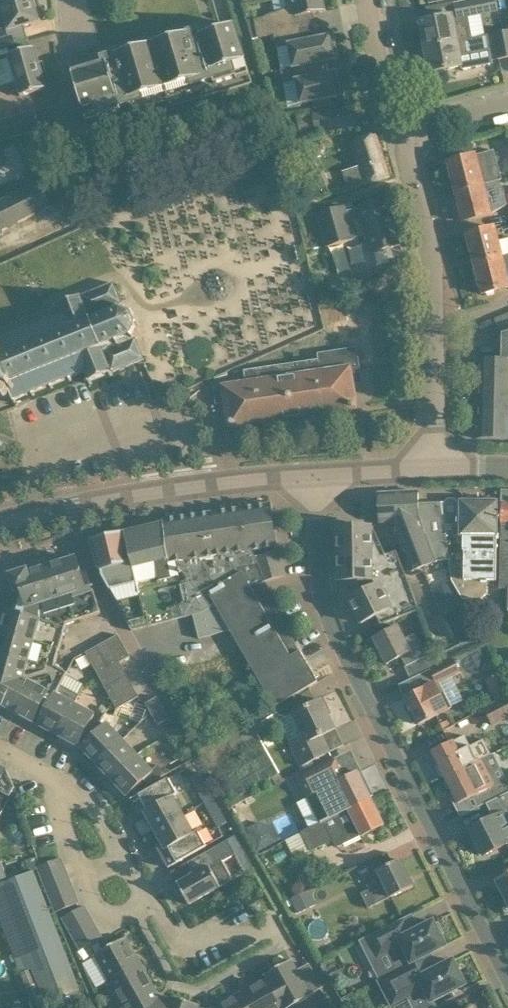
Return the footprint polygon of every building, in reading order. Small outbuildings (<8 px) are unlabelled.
[(34,0),(4,0),(1,1),(7,21),(0,23),(0,43),(2,49),(29,41),(25,27),(40,22),(34,0)] [(258,38),(317,26),(314,14),(326,11),(324,0),(286,0),(287,8),(263,18),(255,20),(247,21),(252,39),(258,38)] [(427,46),(473,37),(470,24),(467,25),(465,17),(500,10),(498,0),(467,0),(427,8),(430,20),(422,21),(427,46)] [(73,73),(90,131),(253,83),(236,25),(222,29),(220,24),(103,58),(105,64),(73,73)] [(290,46),(294,67),(308,64),(308,66),(336,60),(335,55),(339,54),(336,41),(332,41),(331,36),(304,42),(301,30),(317,27),(317,26),(258,38),(274,35),(277,48),(290,46)] [(427,46),(427,47),(423,48),(426,60),(429,60),(432,71),(462,65),(460,54),(491,48),(493,59),(507,56),(507,30),(502,31),(473,37),(427,46)] [(10,55),(22,96),(47,89),(43,74),(46,73),(43,62),(40,63),(36,48),(10,55)] [(308,64),(294,67),(282,70),(285,84),(297,82),(301,104),(343,96),(342,91),(346,90),(343,77),(339,77),(338,72),(311,77),(308,66),(308,64)] [(315,114),(319,133),(356,126),(352,107),(315,114)] [(0,122),(0,135),(0,136),(2,141),(42,129),(37,111),(0,122)] [(352,143),(360,167),(346,172),(352,189),(366,185),(391,176),(377,134),(352,143)] [(456,191),(495,180),(501,179),(494,149),(448,161),(456,191)] [(0,205),(0,226),(3,232),(52,207),(40,184),(39,185),(31,169),(17,175),(25,192),(0,205)] [(495,180),(456,191),(463,220),(490,213),(487,200),(499,197),(495,180)] [(388,197),(369,203),(359,206),(360,209),(348,212),(346,207),(319,215),(329,248),(355,240),(355,239),(367,236),(372,254),(402,245),(388,197)] [(475,263),(507,254),(507,238),(499,241),(495,226),(467,233),(475,263)] [(475,263),(483,292),(507,285),(507,254),(475,263)] [(0,394),(2,399),(5,399),(9,398),(12,394),(16,404),(18,403),(19,400),(33,395),(35,397),(38,396),(38,393),(52,388),(54,389),(56,389),(56,386),(70,380),(73,382),(74,381),(75,379),(87,374),(89,380),(87,381),(88,384),(91,383),(92,385),(96,384),(95,382),(111,375),(112,377),(115,376),(115,374),(147,361),(139,342),(138,340),(134,335),(137,327),(142,327),(141,324),(136,323),(134,316),(137,313),(134,311),(132,314),(123,310),(123,306),(115,285),(83,297),(82,294),(78,295),(79,298),(62,305),(61,302),(58,303),(59,306),(56,308),(57,311),(60,309),(63,316),(48,322),(47,319),(45,320),(46,323),(31,329),(30,326),(25,327),(27,331),(13,336),(12,333),(9,334),(10,338),(0,342),(0,395),(0,394)] [(480,438),(507,439),(507,324),(499,327),(499,328),(498,329),(497,358),(482,358),(480,438)] [(319,361),(287,366),(295,418),(358,408),(355,387),(363,385),(357,347),(318,353),(319,361)] [(295,418),(287,366),(245,372),(247,384),(217,389),(218,399),(227,398),(232,427),(295,418)] [(419,492),(380,494),(381,523),(390,522),(410,573),(423,568),(437,562),(439,561),(440,561),(433,544),(429,534),(420,520),(420,503),(419,492)] [(462,501),(442,502),(449,559),(452,581),(453,582),(463,599),(475,600),(480,600),(488,593),(488,581),(498,581),(498,502),(479,501),(462,501)] [(442,502),(420,503),(420,520),(429,534),(433,544),(440,561),(449,559),(442,502)] [(215,604),(230,631),(275,707),(319,682),(271,600),(275,598),(266,582),(267,582),(267,581),(285,576),(275,543),(270,504),(165,520),(165,522),(163,522),(164,524),(169,561),(175,561),(212,606),(215,604)] [(200,639),(230,631),(215,604),(212,606),(175,561),(169,561),(164,524),(163,522),(157,523),(157,522),(94,537),(95,539),(91,540),(100,571),(102,571),(103,575),(102,575),(133,631),(174,621),(169,601),(179,599),(184,618),(194,616),(200,639)] [(340,581),(347,581),(402,559),(397,550),(387,555),(374,527),(338,527),(340,581)] [(40,720),(55,693),(57,694),(61,685),(68,673),(55,666),(67,623),(101,613),(94,590),(93,590),(87,569),(81,571),(77,557),(29,572),(28,571),(13,576),(18,591),(21,590),(22,595),(17,613),(9,611),(0,642),(0,705),(33,723),(36,718),(40,720)] [(402,559),(347,581),(347,589),(352,598),(350,599),(363,624),(377,616),(382,625),(419,611),(402,559)] [(453,582),(433,591),(444,615),(465,605),(463,599),(453,582)] [(440,663),(436,656),(434,652),(427,656),(415,634),(406,639),(399,626),(375,639),(388,663),(401,656),(407,666),(405,667),(411,677),(440,663)] [(131,657),(118,634),(107,641),(119,662),(120,663),(131,657)] [(465,642),(436,656),(440,663),(485,641),(481,634),(465,642)] [(107,641),(97,646),(109,668),(119,662),(107,641)] [(86,652),(97,674),(109,668),(97,646),(86,652)] [(420,725),(440,714),(453,707),(441,683),(461,673),(453,658),(420,675),(426,688),(406,698),(414,713),(411,715),(415,724),(419,722),(420,725)] [(97,674),(105,688),(127,676),(120,663),(119,662),(109,668),(97,674)] [(486,681),(496,702),(497,703),(507,698),(507,688),(501,673),(486,681)] [(105,688),(111,698),(133,686),(127,676),(105,688)] [(57,736),(75,704),(80,696),(61,685),(57,694),(55,693),(40,720),(38,725),(57,736)] [(133,686),(111,698),(117,709),(139,697),(133,686)] [(170,719),(158,697),(145,704),(158,726),(170,719)] [(485,709),(493,725),(507,717),(507,698),(497,703),(485,709)] [(323,700),(294,714),(280,721),(292,745),(303,766),(327,754),(322,743),(326,740),(324,736),(337,729),(323,700)] [(75,704),(57,736),(77,746),(87,729),(94,715),(75,704)] [(267,729),(273,731),(279,715),(274,707),(200,750),(208,764),(209,768),(229,802),(237,797),(217,763),(215,759),(267,729)] [(81,748),(97,765),(123,740),(107,723),(96,735),(81,748)] [(446,776),(447,779),(492,755),(484,739),(471,746),(471,747),(461,752),(455,741),(433,752),(440,767),(438,768),(438,769),(438,770),(439,771),(440,773),(441,775),(442,776),(443,778),(446,776)] [(97,765),(111,780),(138,756),(123,740),(97,765)] [(488,804),(507,793),(507,784),(494,754),(492,755),(447,779),(460,804),(475,796),(481,807),(488,804)] [(138,756),(111,780),(127,797),(141,783),(144,780),(148,785),(166,775),(158,765),(152,771),(138,756)] [(317,793),(330,818),(371,798),(370,796),(373,794),(368,784),(364,786),(357,771),(345,777),(336,758),(300,776),(309,796),(317,793)] [(2,788),(4,795),(10,797),(15,788),(6,771),(7,770),(0,767),(0,786),(2,788)] [(191,778),(195,787),(204,782),(200,773),(191,778)] [(130,800),(140,817),(174,798),(173,797),(177,795),(168,779),(130,800)] [(195,787),(199,793),(208,788),(204,782),(195,787)] [(199,793),(208,810),(217,805),(208,788),(199,793)] [(488,804),(495,818),(472,830),(479,843),(475,845),(482,856),(485,855),(485,856),(507,844),(507,793),(488,804)] [(148,819),(155,831),(184,815),(174,798),(140,817),(143,822),(148,819)] [(323,821),(306,830),(286,840),(295,859),(333,841),(337,848),(362,836),(384,825),(371,798),(349,809),(335,816),(330,818),(323,821)] [(217,805),(208,810),(218,828),(227,823),(217,805)] [(156,846),(159,851),(193,832),(184,815),(155,831),(161,843),(156,846)] [(258,824),(245,831),(258,854),(280,841),(272,828),(258,824)] [(193,832),(159,851),(168,868),(206,847),(197,831),(194,833),(193,832)] [(194,875),(177,884),(188,905),(232,880),(223,863),(222,861),(235,854),(227,841),(210,850),(205,853),(187,863),(194,875)] [(37,856),(26,861),(30,872),(33,871),(37,870),(36,868),(40,866),(37,856)] [(37,870),(41,879),(64,870),(60,858),(40,866),(36,868),(37,870)] [(361,893),(362,894),(368,908),(391,897),(391,898),(413,887),(400,860),(377,871),(385,887),(370,894),(368,890),(361,893)] [(41,879),(45,890),(69,881),(64,870),(41,879)] [(45,1003),(47,1007),(62,1007),(83,1000),(33,871),(30,872),(0,884),(0,920),(26,987),(35,984),(29,971),(32,970),(39,986),(45,1003)] [(498,882),(507,901),(507,877),(498,882)] [(45,890),(50,902),(73,892),(69,881),(45,890)] [(292,900),(298,913),(316,904),(310,891),(292,900)] [(73,892),(50,902),(54,913),(78,903),(73,892)] [(61,919),(67,929),(89,917),(83,906),(61,919)] [(67,929),(73,940),(95,928),(89,917),(67,929)] [(387,954),(396,971),(423,958),(446,946),(441,935),(444,933),(438,923),(435,925),(434,922),(411,933),(403,919),(359,942),(370,963),(387,954)] [(95,928),(73,940),(79,951),(101,938),(95,928)] [(97,987),(109,981),(140,964),(126,938),(94,955),(95,957),(83,964),(97,987)] [(396,971),(379,980),(393,1006),(410,997),(415,1007),(432,1007),(455,996),(452,992),(466,985),(453,960),(430,972),(423,958),(396,971)] [(282,1007),(290,1007),(311,996),(310,995),(321,989),(307,965),(297,971),(291,961),(264,976),(266,979),(282,1007)] [(109,981),(123,1006),(154,989),(140,964),(109,981)] [(242,992),(250,1007),(282,1007),(266,979),(242,992)] [(35,984),(26,987),(34,1007),(42,1004),(35,984)] [(169,1001),(159,998),(154,989),(123,1006),(124,1007),(167,1007),(169,1001)] [(216,1006),(217,1007),(250,1007),(242,992),(216,1006)] [(199,1006),(170,997),(169,1001),(167,1007),(198,1007),(199,1006)]
